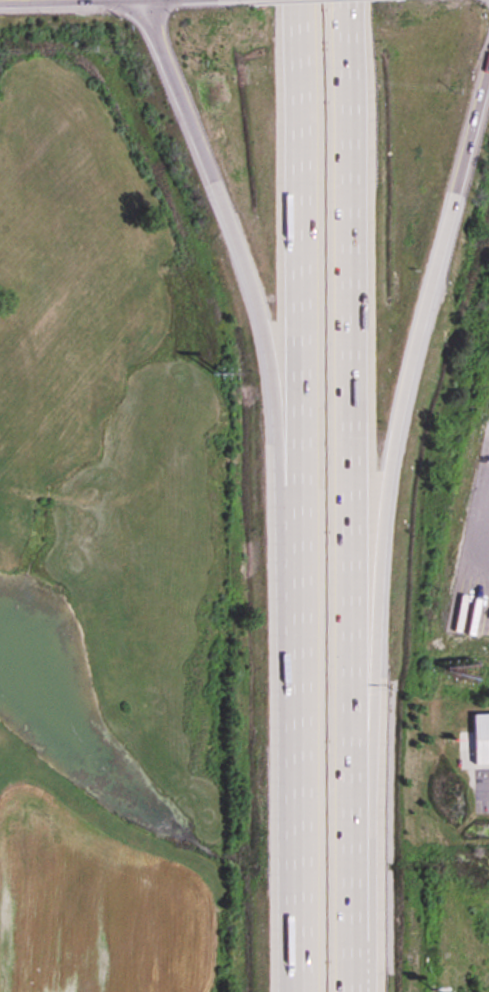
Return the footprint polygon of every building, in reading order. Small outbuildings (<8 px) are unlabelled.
[(472,714),(474,764),(488,764),(488,714),(472,714)]
